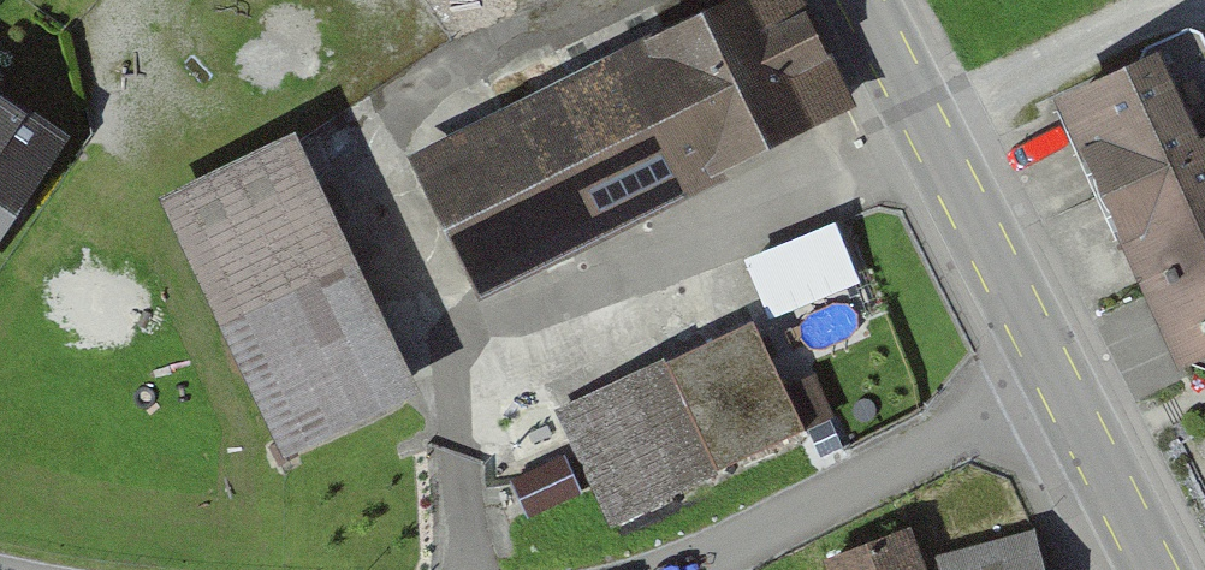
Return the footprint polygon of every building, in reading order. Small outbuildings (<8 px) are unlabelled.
[(642,26),(710,166),(843,98),(793,0),(700,0),(642,26)] [(1183,357),(1204,348),(1204,34),(1200,22),(1060,85),(1183,357)] [(642,26),(406,138),(478,290),(715,178),(710,166),(642,26)] [(0,101),(0,254),(72,149),(0,101)] [(422,377),(298,119),(159,185),(283,443),(422,377)] [(749,259),(773,318),(866,281),(842,222),(749,259)] [(778,316),(569,411),(620,522),(829,427),(778,316)] [(564,458),(512,482),(528,517),(581,493),(564,458)] [(851,562),(853,569),(1063,569),(1053,537),(951,566),(942,536),(851,562)]
